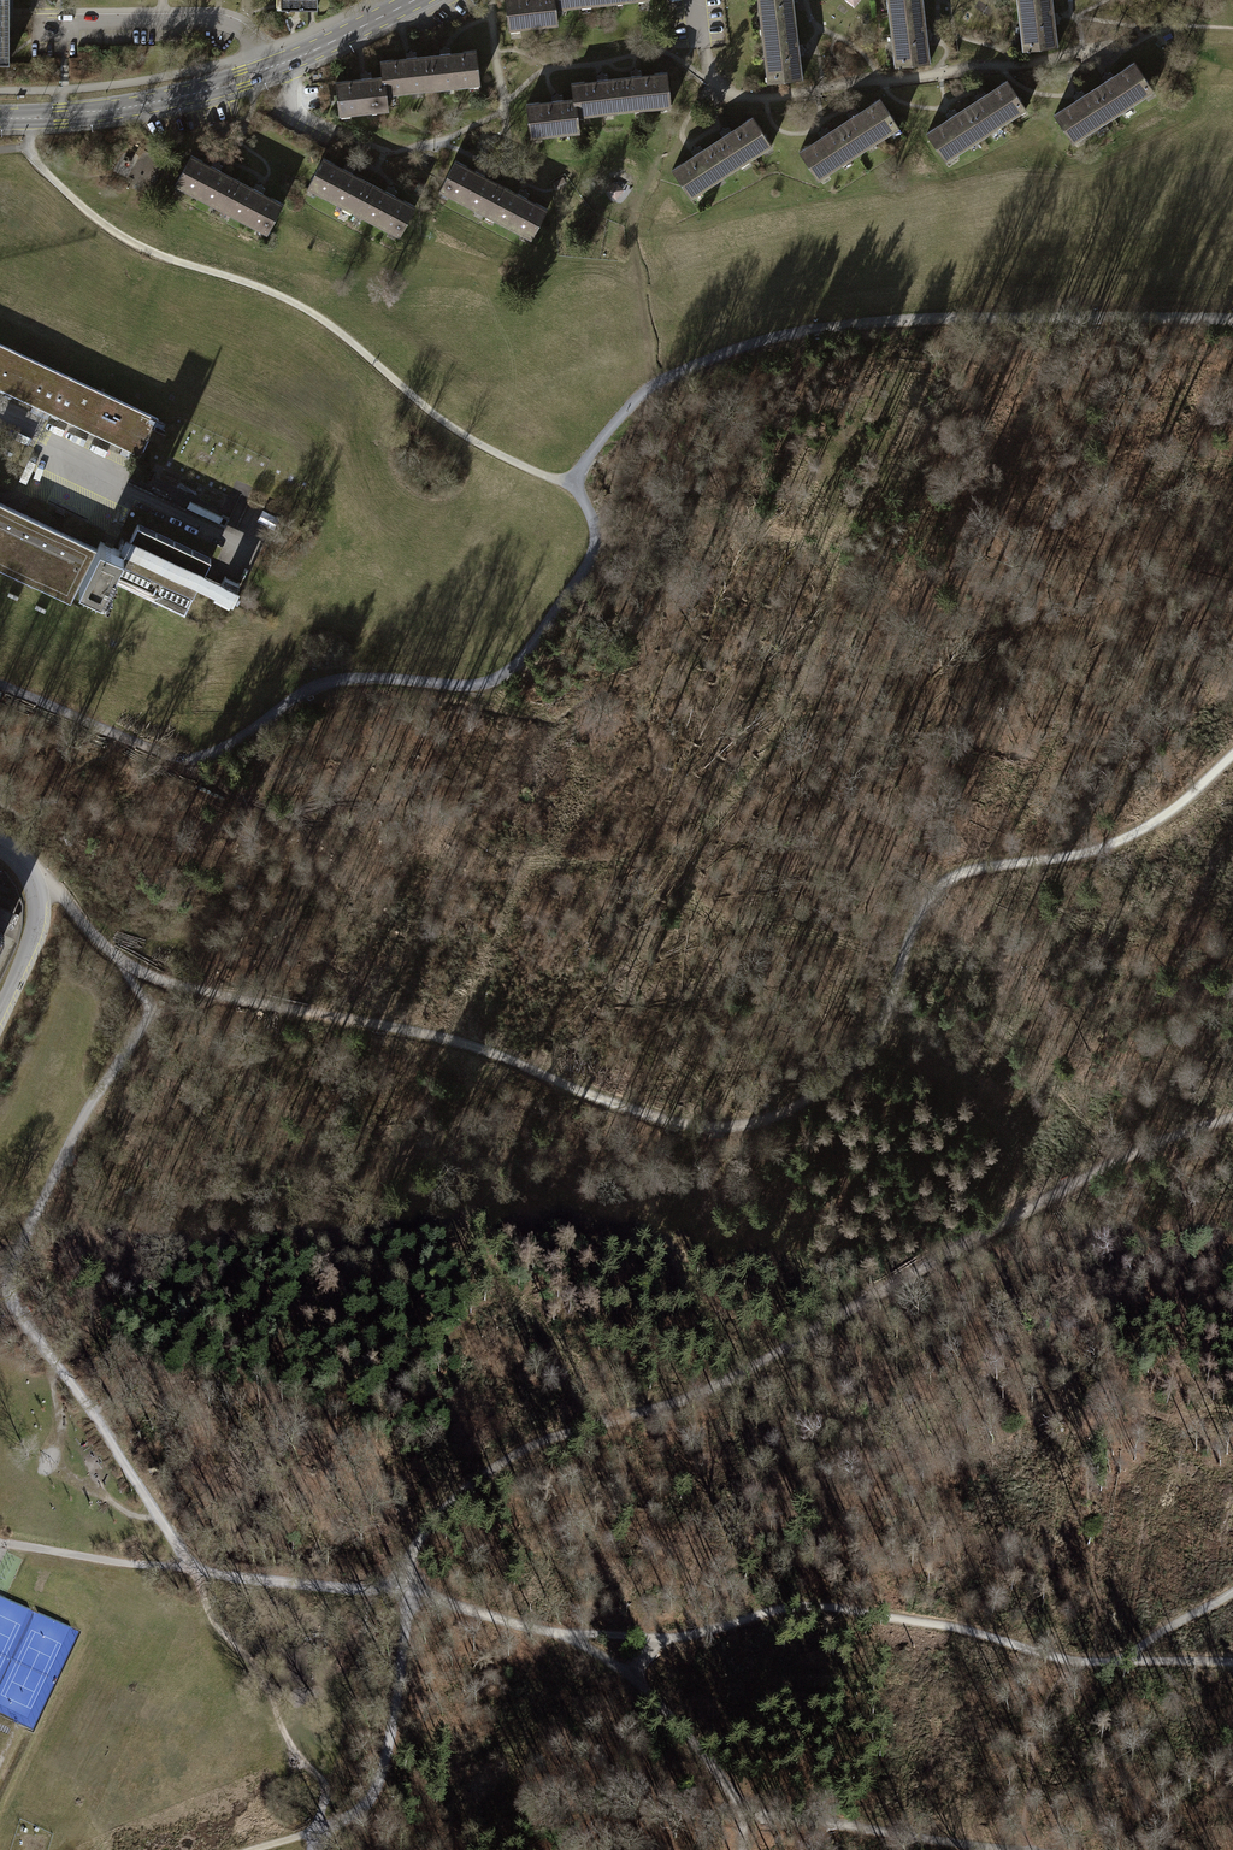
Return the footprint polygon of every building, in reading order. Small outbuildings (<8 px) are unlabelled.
[(9,15),(9,0),(0,0),(0,15),(9,15)] [(553,0),(505,0),(508,30),(519,29),(519,26),(535,24),(535,27),(546,26),(545,23),(556,22),(554,10),(553,0)] [(600,0),(553,0),(554,10),(565,8),(565,5),(580,4),(580,7),(591,6),(590,2),(601,1),(600,0)] [(760,27),(795,23),(793,12),(791,12),(790,2),(797,1),(797,0),(761,0),(763,16),(759,16),(760,27)] [(888,12),(922,8),(921,0),(890,0),(890,1),(887,1),(888,12)] [(1051,0),(1016,0),(1017,6),(1020,6),(1024,39),(1021,39),(1022,50),(1057,46),(1055,34),(1053,34),(1052,24),(1058,23),(1058,21),(1060,18),(1057,16),(1057,13),(1050,14),(1049,4),(1051,4),(1051,0)] [(924,20),(922,8),(888,12),(889,22),(892,22),(896,55),(893,55),(894,66),(929,62),(927,50),(925,50),(924,40),(930,39),(930,37),(932,34),(929,32),(929,29),(922,30),(921,20),(924,20)] [(0,15),(0,63),(9,63),(9,15),(0,15)] [(796,35),(795,23),(760,27),(762,38),(765,37),(769,70),(765,71),(767,82),(801,78),(800,65),(797,65),(796,55),(803,55),(803,52),(805,49),(802,47),(802,44),(795,45),(794,35),(796,35)] [(428,57),(431,86),(441,85),(441,88),(451,87),(451,83),(467,82),(467,85),(479,84),(475,49),(463,51),(463,53),(450,54),(449,48),(446,48),(444,46),(441,49),(439,49),(439,56),(428,57)] [(431,86),(428,57),(416,59),(415,52),(412,52),(410,50),(408,53),(405,53),(406,60),(393,61),(393,59),(381,61),(383,77),(385,94),(397,93),(396,90),(410,89),(410,92),(422,91),(422,87),(431,86)] [(1094,89),(1110,114),(1119,108),(1121,111),(1130,105),(1127,102),(1140,93),(1142,96),(1152,90),(1133,61),(1122,68),(1123,70),(1112,77),(1108,72),(1106,73),(1103,73),(1103,75),(1100,77),(1104,83),(1094,89)] [(619,79),(622,108),(632,107),(633,111),(644,109),(643,105),(659,103),(659,107),(671,106),(667,71),(654,73),(654,75),(641,76),(640,70),(637,70),(635,68),(633,71),(630,71),(631,78),(619,79)] [(385,94),(383,77),(371,79),(371,72),(367,73),(365,71),(363,73),(360,74),(360,80),(348,82),(348,79),(336,81),(340,116),(350,114),(350,111),(366,109),(366,113),(375,112),(375,109),(386,107),(385,94)] [(574,99),(576,117),(587,115),(587,112),(601,111),(602,114),(612,113),(612,109),(622,108),(619,79),(607,81),(606,74),(603,75),(601,72),(598,75),(596,75),(597,82),(584,84),(583,81),(572,82),(574,99)] [(967,108),(984,132),(992,127),(994,130),(1003,124),(1001,120),(1014,112),(1016,115),(1025,108),(1006,79),(995,86),(997,88),(985,96),(982,90),(980,92),(977,91),(976,94),(973,96),(977,102),(967,108)] [(1063,128),(1073,142),(1083,136),(1081,133),(1092,125),(1095,128),(1103,122),(1102,120),(1110,114),(1094,89),(1084,96),(1080,91),(1078,92),(1075,92),(1074,95),(1072,96),(1076,102),(1065,109),(1063,107),(1054,113),(1063,128)] [(576,117),(574,99),(562,101),(561,95),(558,95),(556,93),(554,95),(551,96),(552,103),(539,104),(539,102),(526,103),(530,138),(541,136),(540,133),(556,131),(557,135),(568,134),(567,130),(577,129),(576,117)] [(840,126),(856,151),(864,145),(866,148),(875,142),(873,139),(886,130),(888,133),(897,127),(878,98),(868,105),(869,107),(858,114),(854,109),(852,110),(849,110),(848,112),(846,114),(849,120),(840,126)] [(937,146),(946,161),(956,155),(954,152),(966,144),(968,147),(977,141),(975,138),(984,132),(967,108),(957,115),(954,110),(951,111),(948,110),(947,114),(945,115),(949,121),(938,128),(936,126),(927,132),(937,146)] [(713,145),(728,169),(737,164),(739,167),(748,161),(746,157),(759,149),(761,152),(770,146),(752,117),(741,123),(742,125),(731,133),(727,127),(725,128),(722,128),(721,131),(719,132),(722,138),(713,145)] [(809,165),(818,179),(828,173),(826,170),(838,162),(840,165),(849,159),(847,157),(856,151),(840,126),(829,133),(826,128),(823,129),(820,129),(819,132),(818,133),(821,139),(810,146),(809,144),(799,150),(809,165)] [(681,182),(691,197),(700,191),(698,188),(710,181),(712,184),(721,178),(719,175),(728,169),(713,145),(702,151),(699,146),(696,147),(693,146),(692,150),(690,151),(694,157),(683,164),(681,162),(672,168),(681,182)] [(220,210),(235,181),(218,172),(222,165),(220,164),(219,161),(216,162),(213,161),(209,167),(201,163),(202,160),(190,154),(174,185),(185,190),(186,188),(213,202),(211,205),(220,210)] [(353,212),(367,183),(351,175),(354,169),(352,168),(351,164),(347,165),(344,164),(341,169),(333,165),(334,163),(322,157),(306,188),(317,193),(319,190),(344,203),(342,207),(353,212)] [(484,215),(500,186),(483,177),(486,171),(484,170),(483,167),(479,168),(477,167),(474,173),(465,168),(466,166),(454,160),(438,190),(449,195),(450,193),(476,207),(475,210),(484,215)] [(235,181),(220,210),(230,215),(232,212),(258,225),(256,228),(266,233),(282,202),(271,197),(270,199),(261,194),(265,188),(262,186),(261,184),(258,184),(255,183),(252,189),(235,181)] [(606,191),(616,200),(625,190),(614,181),(606,191)] [(367,183),(353,212),(362,217),(364,215),(390,228),(388,232),(399,237),(415,205),(403,200),(402,201),(393,197),(396,191),(394,190),(393,187),(388,187),(386,186),(384,192),(367,183)] [(500,186),(484,215),(494,220),(496,217),(522,231),(520,234),(530,239),(547,208),(535,202),(534,204),(525,199),(528,194),(526,193),(525,189),(522,191),(519,189),(516,194),(500,186)] [(0,343),(0,389),(33,405),(50,413),(122,447),(141,455),(149,439),(160,444),(165,432),(154,427),(158,418),(0,343)] [(50,413),(33,405),(29,410),(47,418),(50,413)] [(141,455),(122,447),(119,454),(137,463),(141,455)] [(151,472),(139,467),(134,477),(146,483),(151,472)] [(78,584),(96,548),(0,502),(0,570),(70,603),(78,584)] [(137,525),(124,552),(111,579),(184,613),(210,559),(137,525)] [(103,596),(111,579),(124,552),(99,540),(96,548),(78,584),(103,596)] [(239,582),(224,575),(213,599),(228,606),(239,582)] [(4,931),(14,911),(0,904),(0,928),(4,931)]
